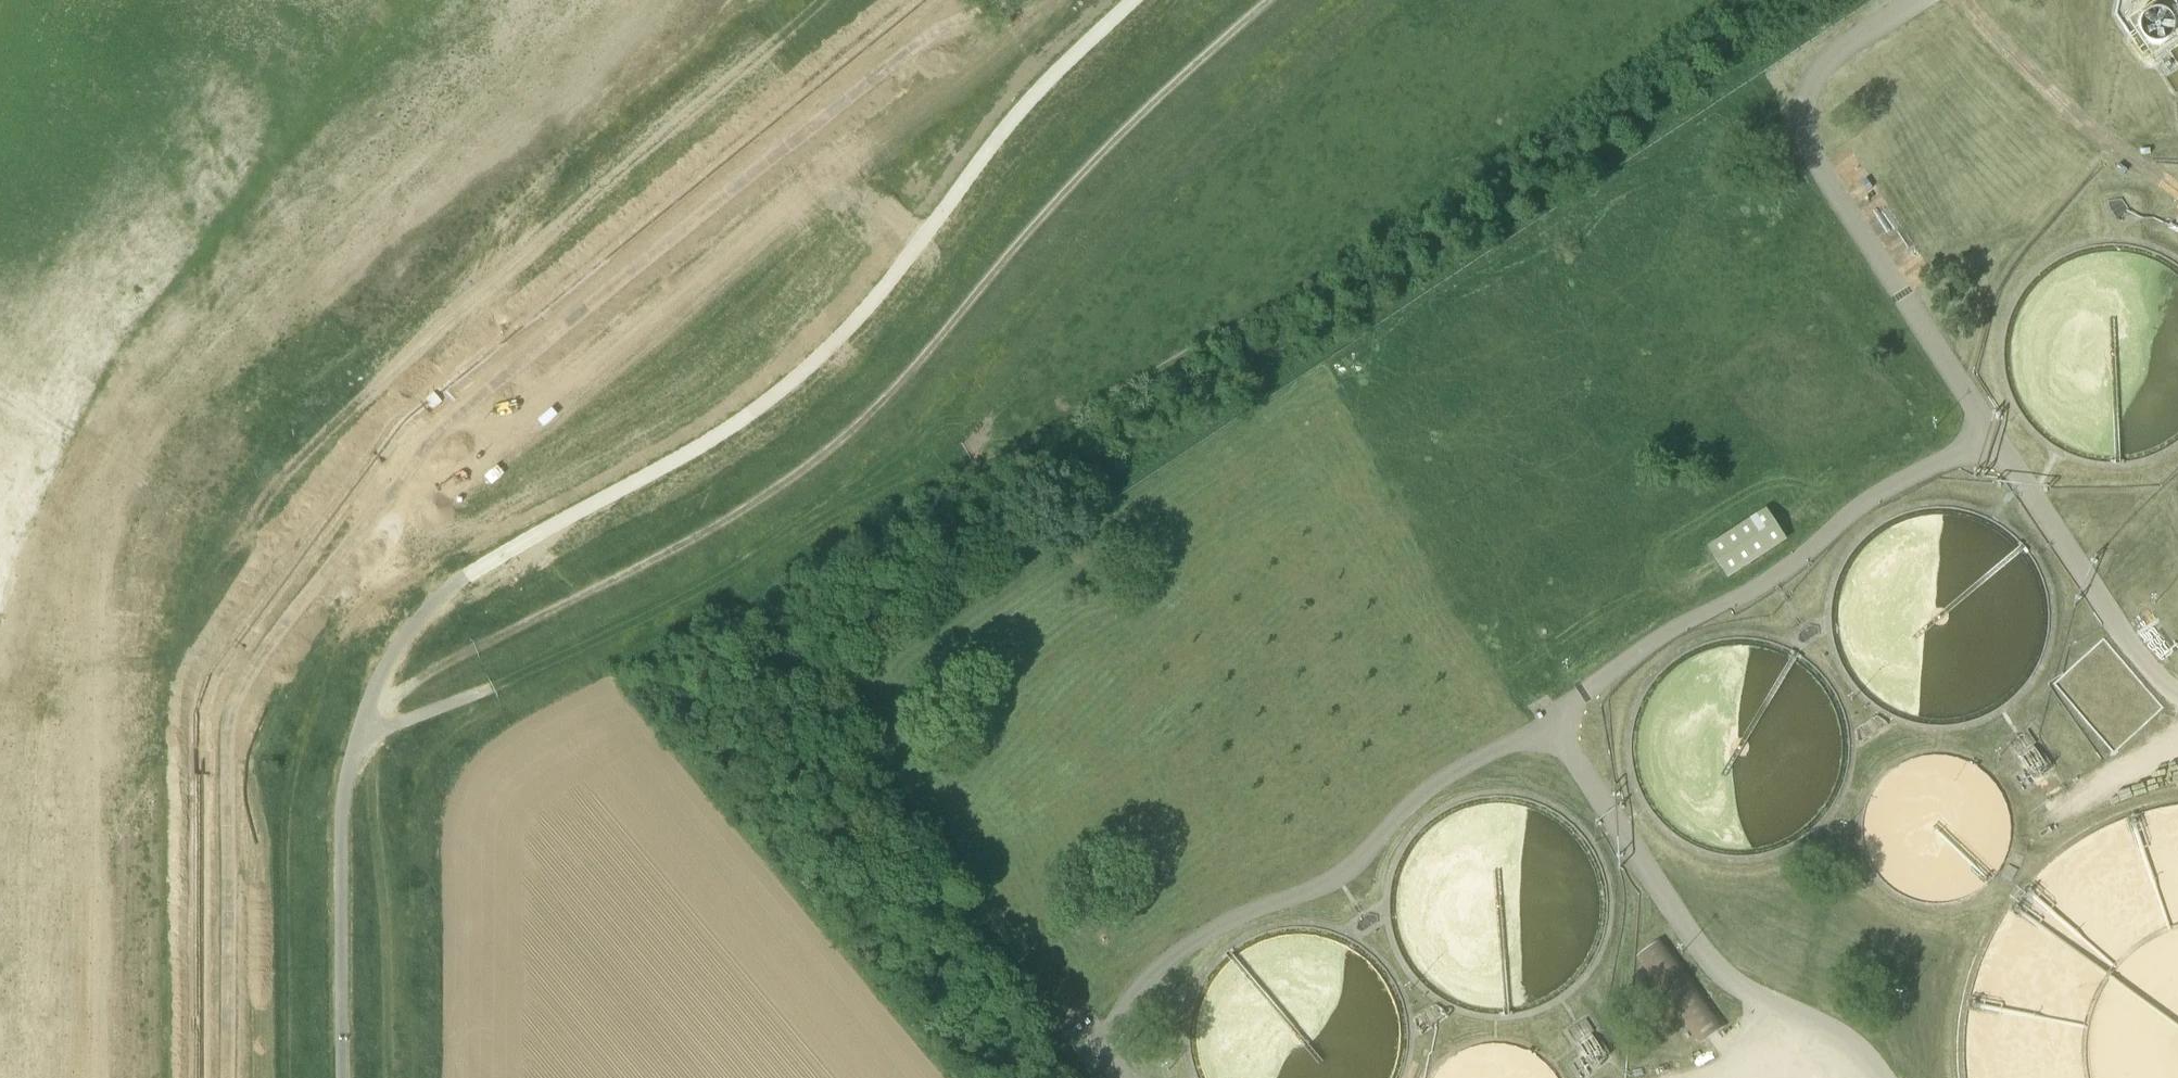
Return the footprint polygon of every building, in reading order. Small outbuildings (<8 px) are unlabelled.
[(2155,59),(2177,44),(2177,0),(2160,0),(2129,20),(2155,59)] [(1708,548),(1729,579),(1788,540),(1767,509),(1708,548)] [(1697,1041),(1725,1021),(1662,934),(1634,954),(1697,1041)]
